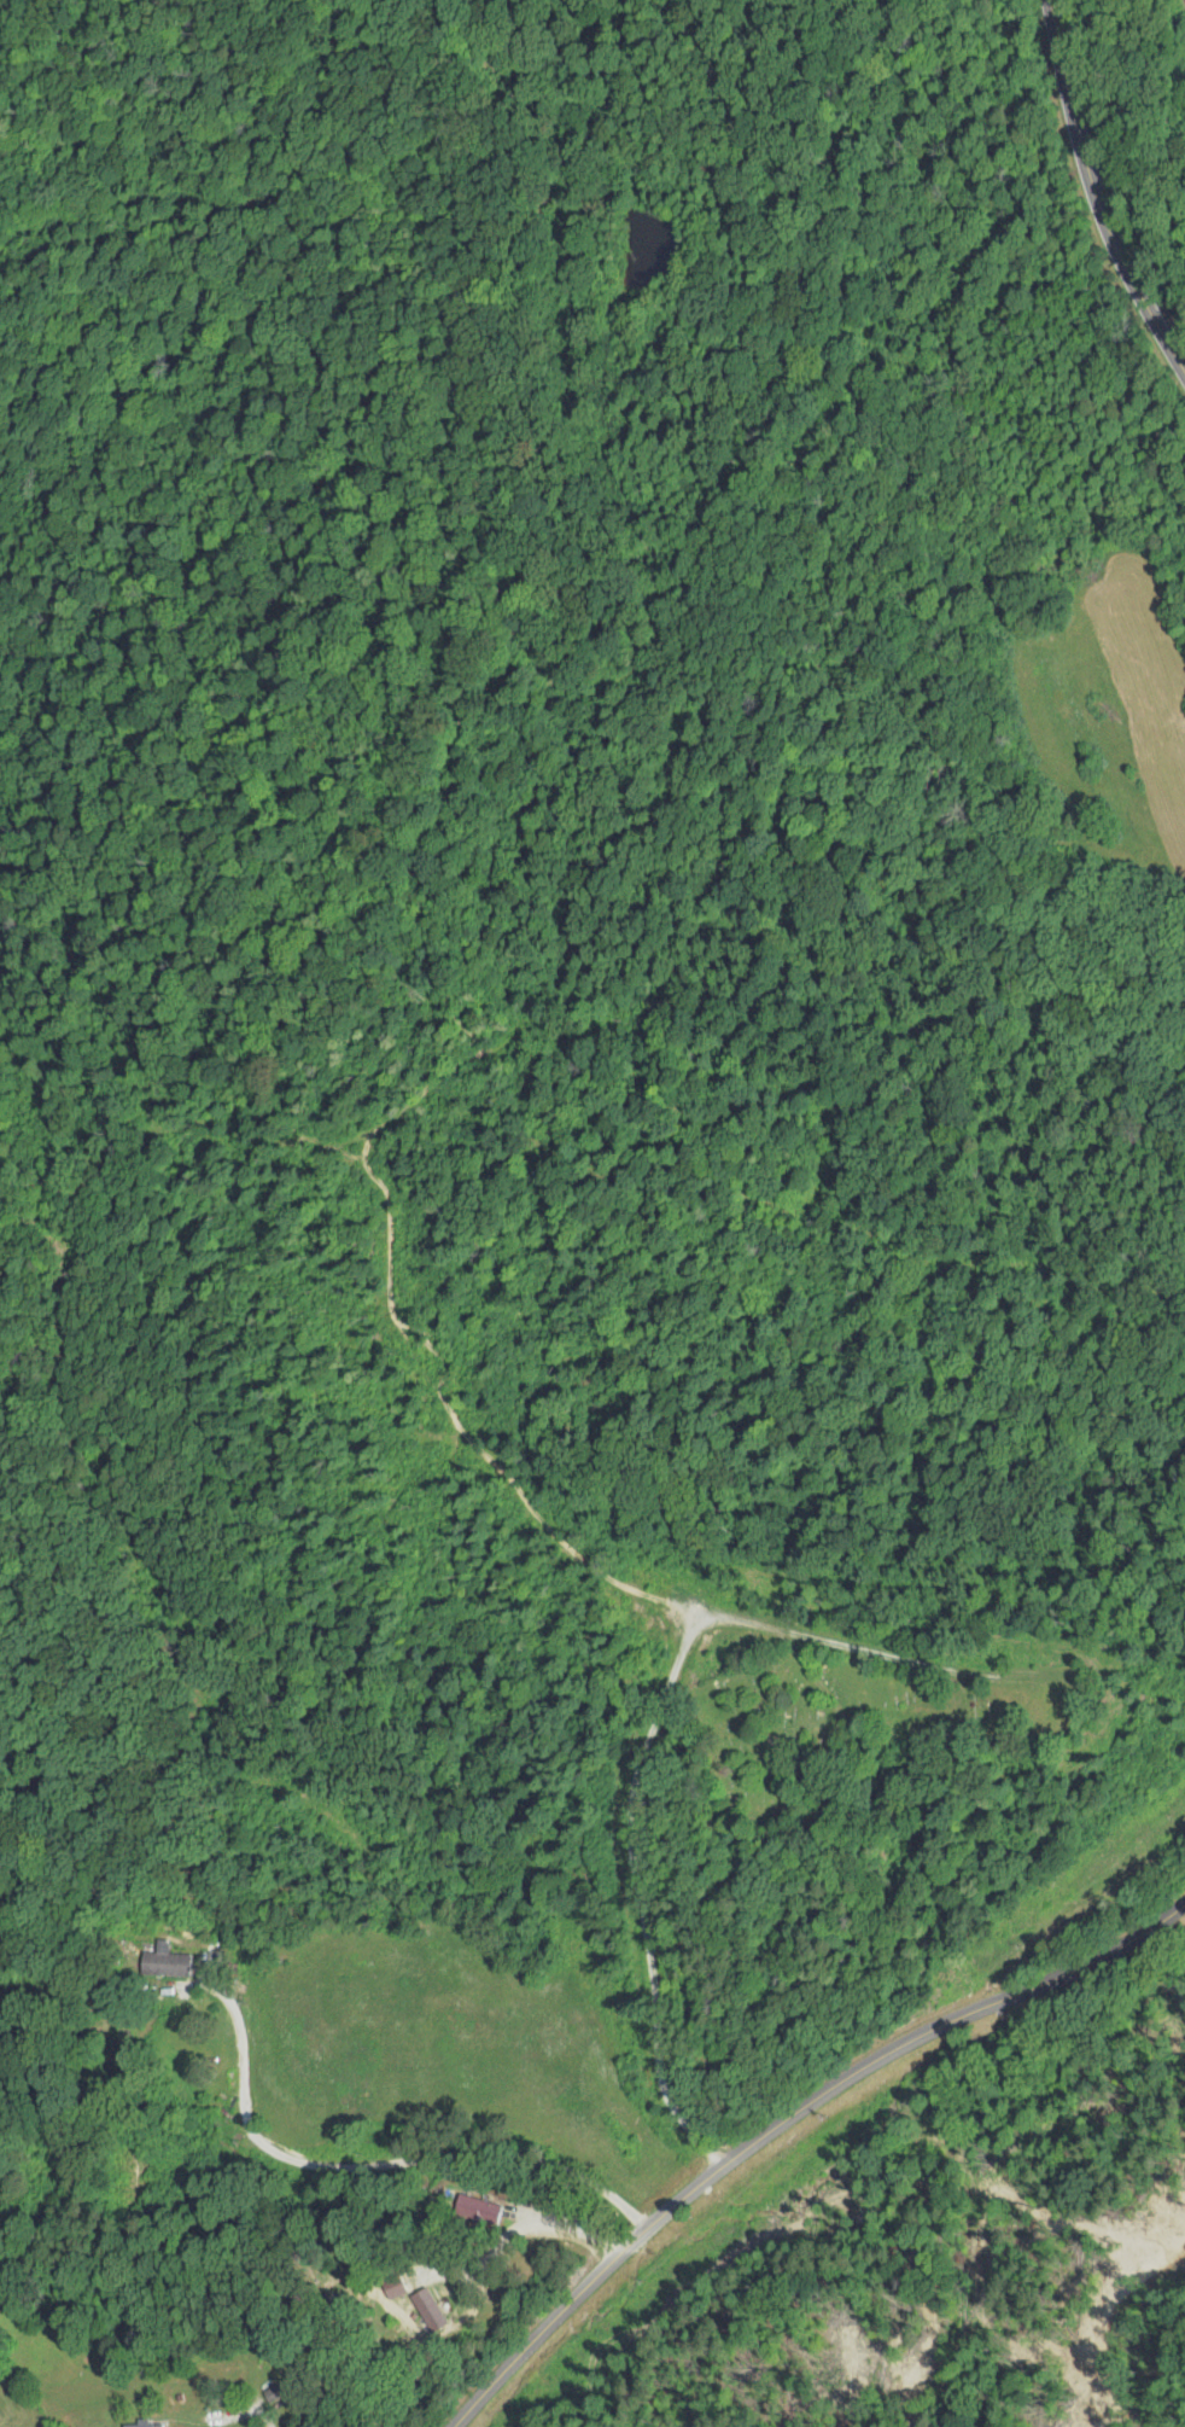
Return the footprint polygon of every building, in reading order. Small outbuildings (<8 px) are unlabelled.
[(416,2302),(443,2334),(459,2321),(432,2288),(416,2302)] [(293,2397),(289,2384),(269,2391),(273,2404),(293,2397)]
